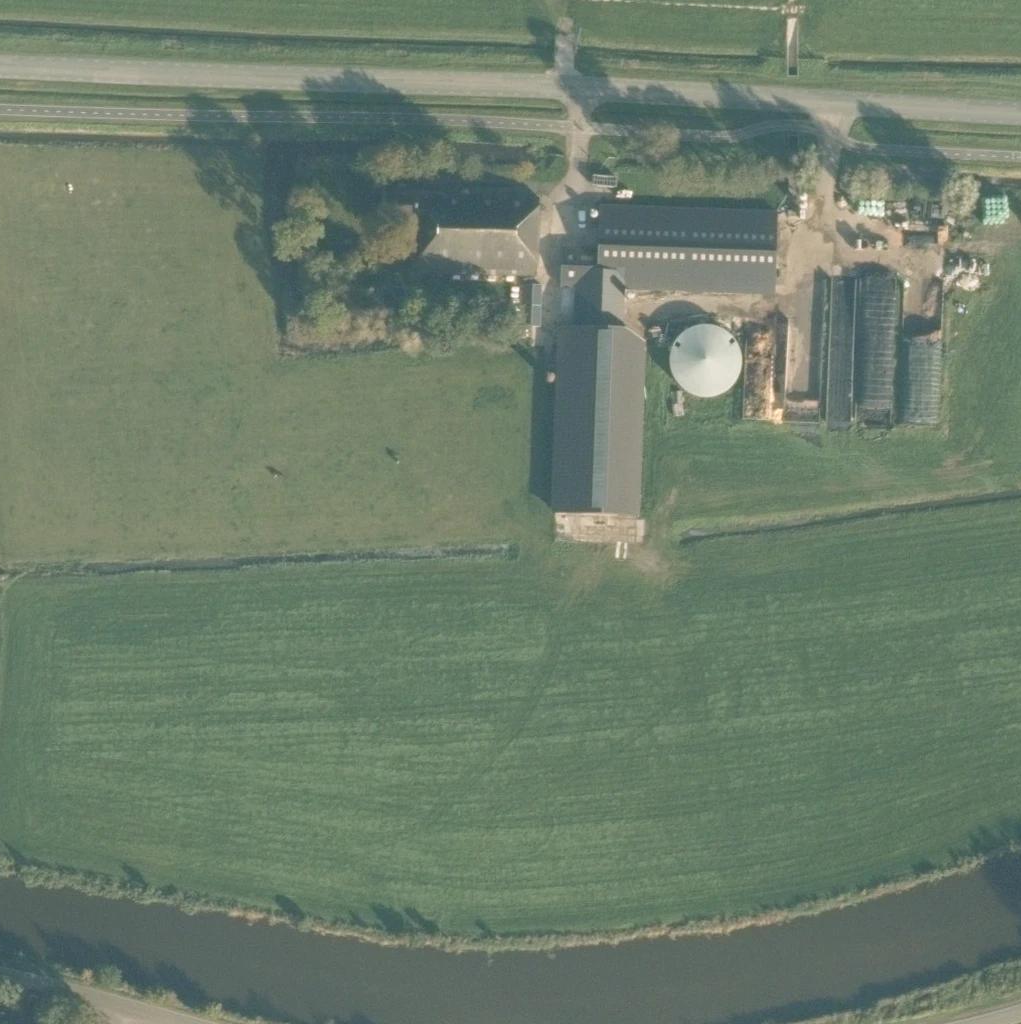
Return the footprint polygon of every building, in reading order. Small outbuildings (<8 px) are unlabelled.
[(419,194),(382,193),(381,225),(414,226),(413,270),(440,270),(440,275),(536,278),(538,200),(419,197),(419,194)] [(778,215),(601,208),(599,249),(563,248),(562,287),(576,288),(574,328),(562,327),(555,513),(638,516),(645,343),(625,330),(609,329),(611,289),(775,296),(778,215)] [(829,326),(828,421),(892,422),(893,371),(860,371),(861,278),(827,278),(826,326),(829,326)] [(710,329),(704,328),(698,328),(692,330),(687,332),(682,335),(677,339),(673,344),(671,349),(669,355),(668,361),(668,367),(669,373),(671,379),(674,384),(678,388),(682,392),(687,395),(693,398),(699,399),(705,399),(711,398),(716,397),(722,394),(727,390),(731,386),(734,381),(737,375),(738,369),(739,363),(738,357),(737,351),(734,346),(731,341),(726,337),(722,333),(716,330),(710,329)]
